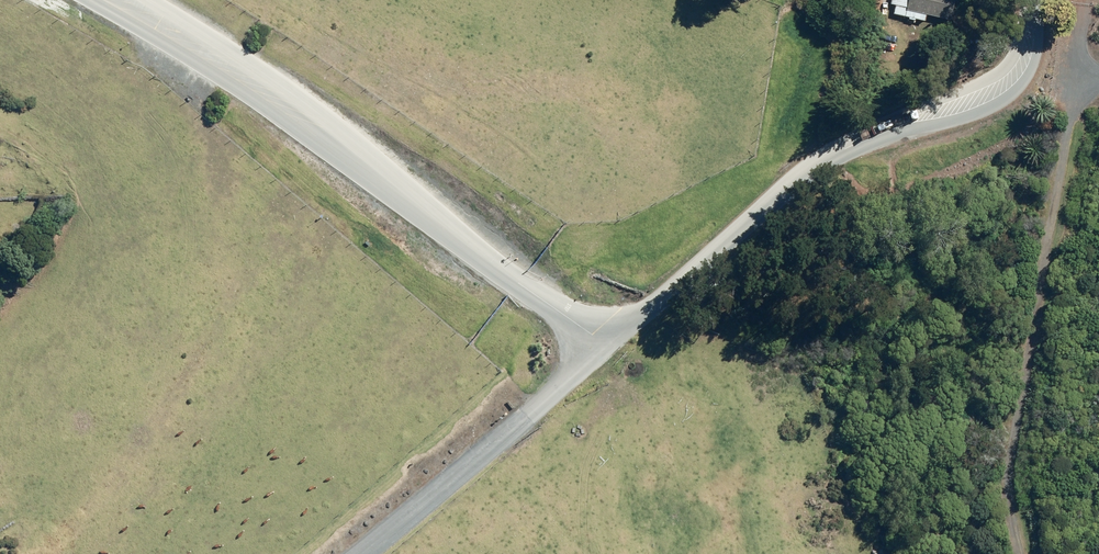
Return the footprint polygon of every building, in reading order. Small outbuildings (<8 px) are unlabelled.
[(956,0),(893,0),(892,4),(895,5),(894,14),(925,17),(925,16),(952,21),(956,0)]
